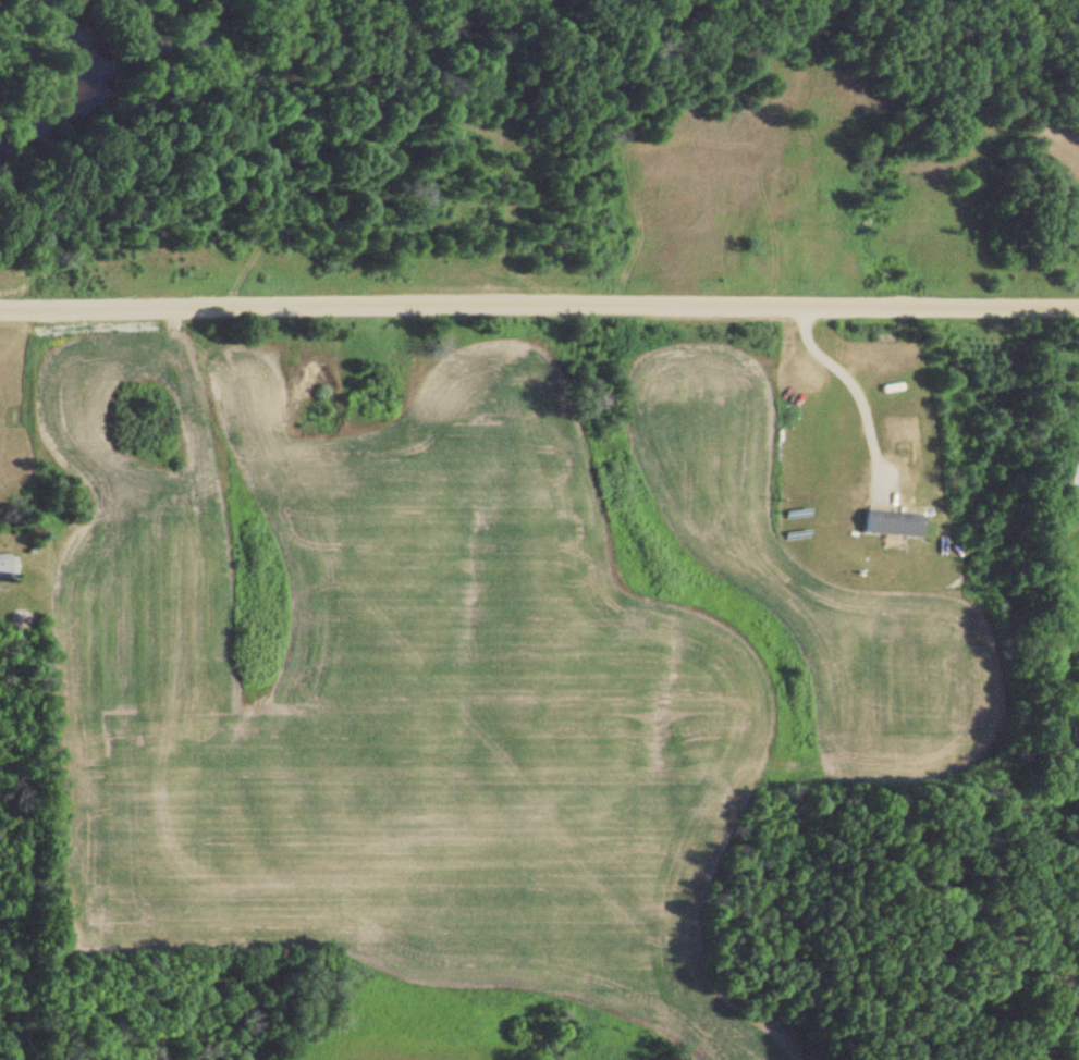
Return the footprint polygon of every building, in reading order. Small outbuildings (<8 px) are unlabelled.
[(863,532),(917,537),(919,514),(865,509),(863,532)]
